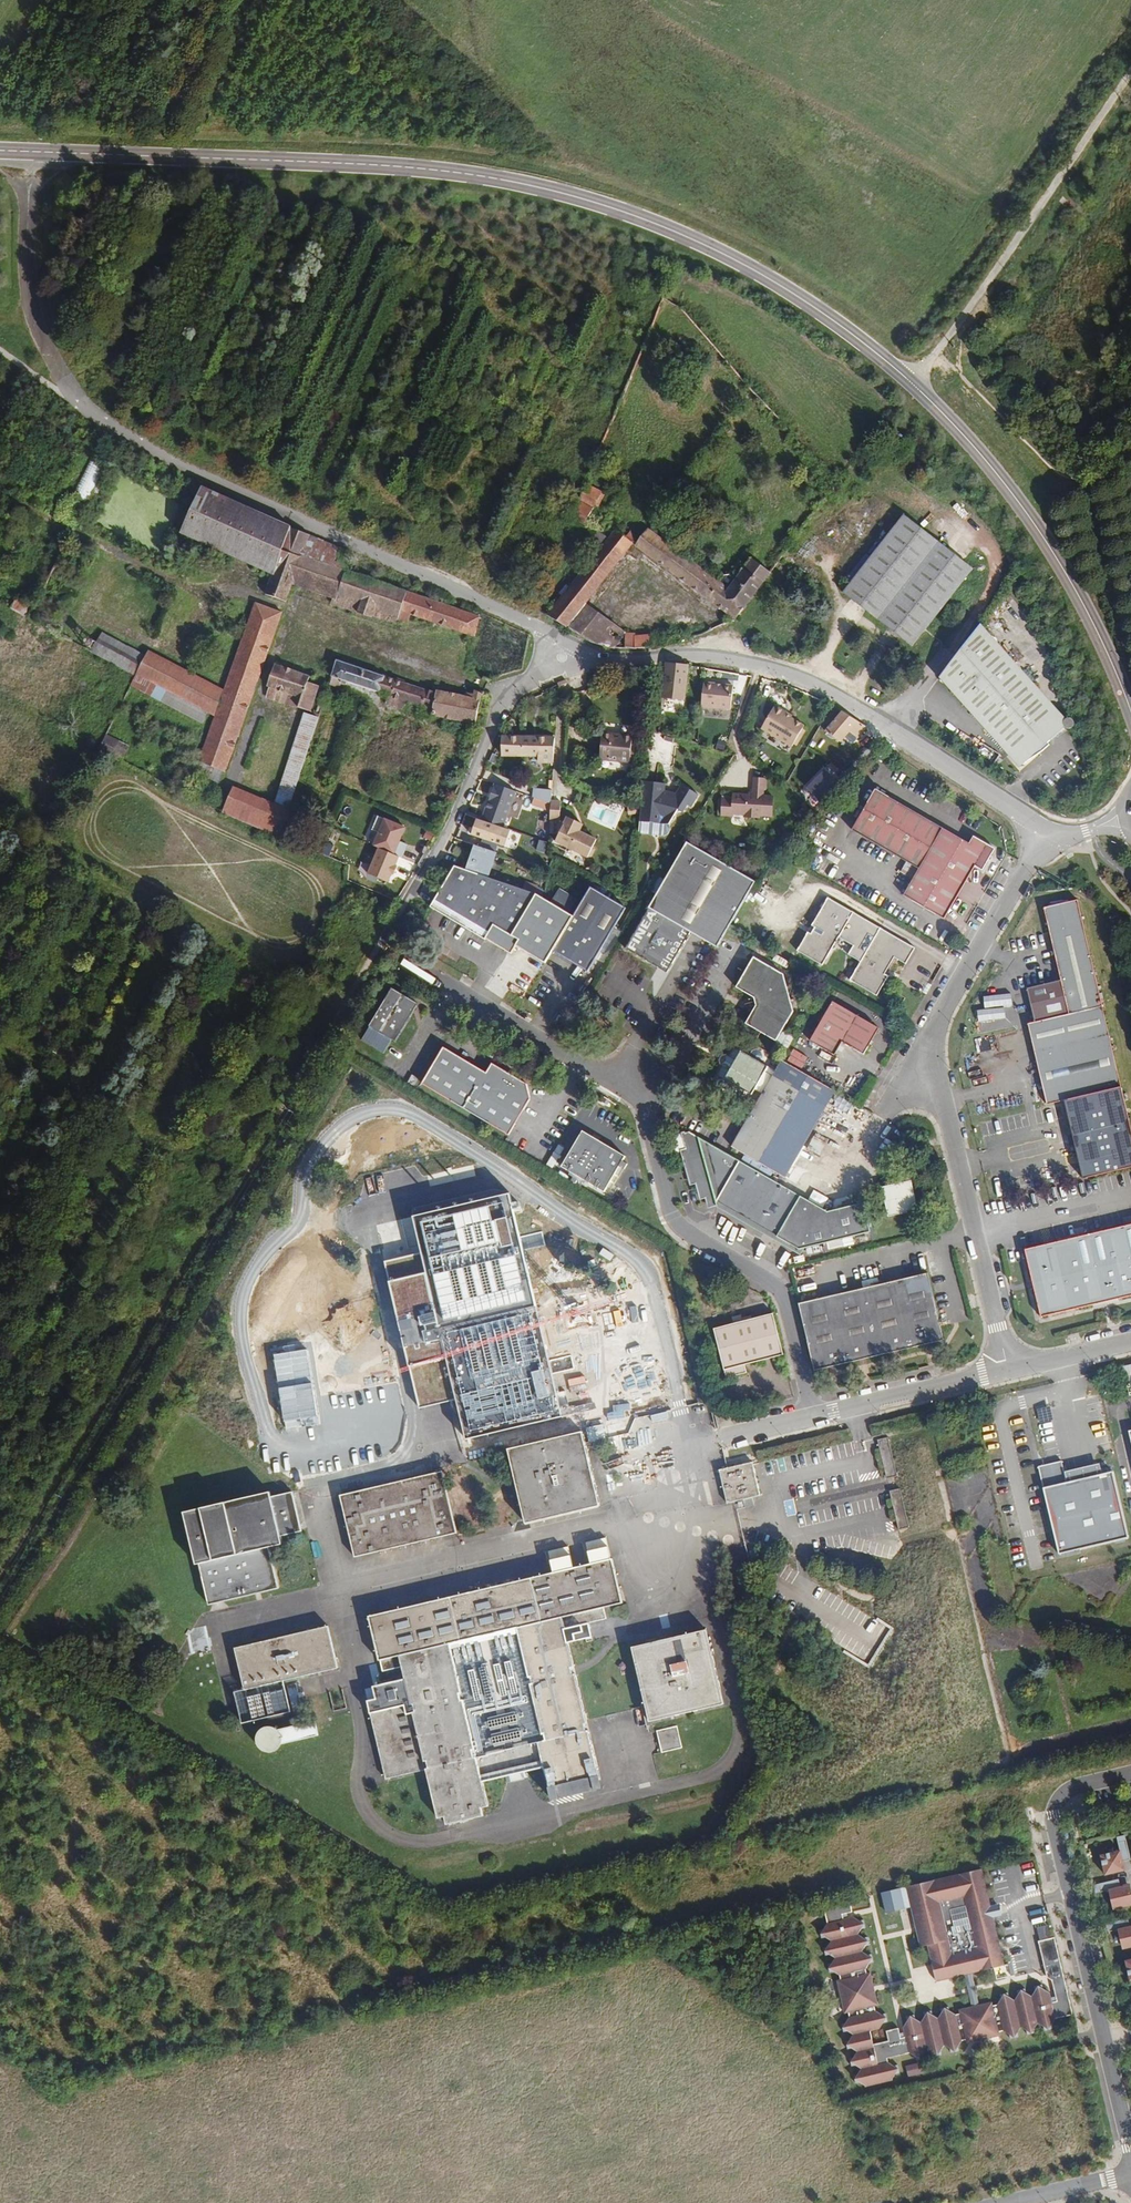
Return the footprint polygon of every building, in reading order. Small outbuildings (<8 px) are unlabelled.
[(897,446),(904,436),(896,430),(889,440),(897,446)] [(74,493),(87,500),(106,466),(93,459),(74,493)] [(835,488),(841,477),(833,472),(827,479),(835,488)] [(604,495),(588,486),(572,522),(585,529),(595,510),(604,495)] [(401,621),(405,609),(410,593),(350,574),(356,553),(299,535),(295,533),(297,528),(204,490),(184,534),(216,549),(259,568),(275,575),(267,595),(288,603),(294,582),(338,596),(335,605),(376,618),(378,613),(401,621)] [(844,593),(912,646),(972,569),(904,515),(844,593)] [(637,546),(737,621),(772,575),(754,561),(734,586),(653,525),(637,546)] [(586,606),(634,546),(617,531),(578,581),(565,598),(549,618),(569,628),(586,606)] [(578,581),(571,577),(559,593),(565,598),(578,581)] [(410,593),(405,609),(480,633),(483,615),(410,593)] [(21,619),(26,608),(7,599),(2,609),(21,619)] [(598,645),(611,626),(586,606),(569,628),(598,645)] [(283,616),(258,607),(255,618),(248,616),(238,642),(245,644),(228,691),(219,716),(200,767),(222,776),(223,771),(227,773),(283,616)] [(1056,664),(1008,609),(986,631),(1034,685),(1056,664)] [(611,626),(598,645),(613,647),(621,634),(611,626)] [(1010,755),(1017,763),(1023,770),(1044,752),(1051,746),(1069,730),(1067,729),(1067,728),(1071,725),(1067,721),(1034,685),(986,631),(982,626),(965,649),(959,656),(941,678),(978,719),(1010,755)] [(96,642),(97,640),(97,639),(96,636),(95,634),(92,633),(90,633),(87,633),(85,635),(84,638),(84,639),(84,642),(86,644),(88,645),(90,646),(92,645),(94,644),(96,642)] [(95,655),(138,676),(147,656),(104,635),(95,655)] [(625,648),(636,650),(637,636),(625,635),(623,648),(625,648)] [(637,636),(636,650),(654,649),(654,636),(637,636)] [(228,691),(149,652),(147,656),(138,676),(210,712),(219,716),(228,691)] [(433,717),(476,725),(485,694),(475,691),(474,696),(440,688),(439,691),(419,686),(338,660),(329,685),(347,691),(349,685),(388,696),(386,705),(404,711),(408,702),(421,707),(420,716),(432,720),(433,717)] [(666,663),(662,698),(684,701),(688,665),(666,663)] [(269,686),(277,689),(305,698),(302,708),(314,712),(323,688),(313,684),(315,679),(276,665),(269,686)] [(210,712),(138,676),(131,690),(202,726),(210,712)] [(733,683),(703,680),(701,704),(731,706),(733,683)] [(305,698),(277,689),(274,699),(302,708),(305,698)] [(784,713),(773,707),(761,727),(792,746),(803,728),(783,715),(784,713)] [(842,712),(825,731),(842,743),(850,732),(858,739),(867,728),(842,712)] [(275,808),(292,816),(320,719),(305,714),(275,808)] [(93,746),(118,757),(125,741),(101,730),(93,746)] [(632,736),(602,734),(600,760),(630,762),(632,736)] [(554,763),(555,737),(503,737),(502,755),(539,756),(539,763),(554,763)] [(719,737),(717,748),(725,749),(727,739),(719,737)] [(823,797),(838,781),(829,773),(814,788),(823,797)] [(667,788),(667,782),(644,781),(642,822),(675,823),(675,809),(696,810),(697,789),(667,788)] [(232,789),(223,815),(282,840),(292,816),(275,808),(232,789)] [(852,830),(898,857),(922,816),(876,789),(852,830)] [(514,831),(532,836),(542,808),(486,790),(476,818),(482,820),(477,834),(509,845),(514,831)] [(734,800),(733,815),(746,816),(746,818),(761,819),(761,817),(773,818),(775,798),(765,798),(765,791),(755,790),(755,797),(735,796),(734,800)] [(562,816),(562,800),(551,800),(551,816),(562,816)] [(733,815),(734,800),(723,800),(722,817),(733,817),(733,815)] [(373,830),(379,831),(384,817),(377,815),(373,830)] [(944,919),(975,866),(982,870),(995,849),(973,837),(969,844),(922,816),(898,857),(919,869),(904,896),(944,919)] [(369,875),(392,882),(410,826),(384,817),(375,847),(378,848),(369,875)] [(592,846),(586,843),(589,836),(578,831),(575,830),(578,823),(566,817),(554,841),(587,857),(587,856),(590,856),(594,849),(592,847),(592,846)] [(424,838),(431,841),(435,832),(427,829),(424,838)] [(595,840),(589,836),(586,843),(592,846),(595,840)] [(691,932),(717,948),(729,927),(755,883),(686,843),(626,948),(668,972),(691,932)] [(368,874),(372,864),(363,861),(359,871),(368,874)] [(544,899),(536,894),(455,866),(431,907),(485,939),(486,938),(511,954),(516,945),(544,899)] [(626,908),(591,887),(573,916),(552,951),(588,972),(626,908)] [(578,899),(560,888),(551,903),(569,914),(578,899)] [(905,964),(915,948),(828,897),(811,926),(814,927),(810,933),(808,932),(797,951),(822,965),(838,937),(853,946),(848,954),(860,961),(849,980),(877,996),(889,976),(885,974),(894,958),(905,964)] [(551,903),(544,899),(516,945),(545,963),(552,951),(573,916),(569,914),(551,903)] [(1068,1014),(1102,1006),(1077,900),(1043,908),(1068,1014)] [(754,998),(756,1006),(745,1024),(776,1041),(793,1012),(783,975),(753,957),(736,987),(754,998)] [(419,1005),(394,989),(371,1027),(363,1041),(385,1055),(394,1041),(396,1042),(419,1005)] [(879,1029),(832,1002),(810,1041),(834,1056),(842,1042),(864,1055),(879,1029)] [(1102,1006),(1068,1014),(1028,1024),(1047,1105),(1064,1101),(1121,1087),(1102,1006)] [(722,1066),(717,1075),(716,1078),(716,1081),(717,1084),(720,1086),(724,1078),(734,1085),(751,1095),(767,1066),(734,1046),(729,1055),(727,1054),(723,1055),(720,1060),(721,1065),(722,1066)] [(443,1048),(422,1085),(509,1137),(530,1100),(526,1085),(492,1064),(486,1074),(443,1048)] [(803,1067),(809,1057),(795,1049),(789,1059),(803,1067)] [(785,1178),(836,1091),(782,1060),(731,1146),(785,1178)] [(734,1085),(724,1078),(720,1086),(730,1092),(734,1085)] [(1064,1101),(1083,1179),(1130,1168),(1130,1130),(1121,1087),(1064,1101)] [(839,1118),(857,1120),(858,1106),(840,1104),(839,1118)] [(628,1156),(585,1130),(564,1166),(607,1191),(628,1156)] [(777,1237),(799,1249),(870,1232),(862,1203),(827,1211),(689,1132),(672,1137),(671,1140),(673,1150),(676,1151),(679,1150),(689,1186),(695,1185),(699,1201),(705,1199),(708,1209),(716,1206),(719,1203),(767,1231),(765,1235),(775,1241),(777,1237)] [(922,1149),(925,1164),(930,1163),(931,1167),(937,1166),(932,1147),(922,1149)] [(888,1217),(917,1210),(911,1181),(882,1187),(888,1217)] [(824,1206),(828,1197),(809,1188),(805,1197),(824,1206)] [(466,1440),(562,1417),(552,1375),(573,1370),(569,1355),(549,1360),(523,1251),(545,1246),(541,1230),(519,1235),(509,1193),(413,1216),(421,1253),(385,1261),(420,1408),(456,1400),(466,1440)] [(1130,1296),(1130,1225),(1025,1250),(1040,1317),(1130,1296)] [(814,1269),(798,1269),(798,1280),(814,1279),(814,1269)] [(814,1371),(943,1340),(928,1273),(798,1304),(814,1371)] [(783,1355),(773,1314),(713,1329),(726,1379),(747,1373),(745,1365),(783,1355)] [(1130,1383),(1130,1364),(1123,1366),(1127,1384),(1130,1383)] [(1052,1407),(1038,1407),(1038,1425),(1052,1425),(1052,1407)] [(525,1524),(600,1506),(582,1432),(507,1449),(525,1524)] [(897,1477),(889,1438),(878,1440),(886,1479),(897,1477)] [(1128,1538),(1113,1472),(1103,1474),(1065,1482),(1061,1461),(1037,1467),(1057,1554),(1128,1538)] [(719,1470),(726,1504),(743,1500),(752,1498),(760,1496),(756,1480),(752,1462),(719,1470)] [(354,1557),(457,1533),(442,1471),(340,1495),(354,1557)] [(909,1528),(900,1489),(889,1491),(898,1530),(909,1528)] [(279,1588),(269,1547),(282,1544),(281,1536),(302,1531),(293,1492),(271,1497),(270,1492),(183,1512),(196,1565),(199,1564),(209,1605),(279,1588)] [(754,1506),(752,1498),(743,1500),(744,1504),(745,1508),(754,1506)] [(587,1542),(592,1564),(613,1559),(608,1537),(587,1542)] [(549,1550),(554,1572),(574,1568),(569,1545),(549,1550)] [(518,1628),(562,1617),(623,1603),(613,1559),(592,1564),(574,1568),(554,1572),(368,1616),(379,1661),(399,1656),(450,1644),(518,1628)] [(538,1744),(544,1768),(549,1792),(556,1791),(557,1799),(595,1790),(593,1782),(600,1780),(589,1730),(586,1731),(585,1724),(587,1724),(576,1673),(573,1674),(572,1671),(572,1667),(574,1667),(569,1645),(566,1630),(562,1617),(518,1628),(544,1743),(538,1744)] [(566,1630),(569,1645),(592,1640),(589,1625),(566,1630)] [(283,1681),(338,1668),(328,1626),(235,1648),(245,1690),(283,1681)] [(205,1628),(186,1632),(191,1654),(210,1650),(205,1628)] [(544,1743),(518,1628),(450,1644),(482,1782),(544,1768),(538,1744),(544,1743)] [(649,1722),(724,1704),(706,1630),(670,1639),(632,1648),(649,1722)] [(482,1782),(450,1644),(399,1656),(405,1680),(364,1689),(385,1779),(426,1770),(437,1818),(444,1817),(446,1825),(483,1816),(482,1808),(488,1806),(482,1782)] [(291,1712),(283,1681),(245,1690),(252,1721),(291,1712)] [(295,1685),(288,1687),(293,1711),(301,1709),(295,1685)] [(281,1738),(281,1744),(318,1736),(315,1721),(277,1730),(280,1734),(281,1738)] [(677,1726),(657,1731),(663,1752),(682,1748),(677,1726)] [(280,1734),(277,1730),(274,1728),(271,1727),(269,1727),(265,1727),(260,1730),(258,1733),(256,1737),(256,1743),(258,1746),(261,1750),(266,1752),(270,1752),(273,1751),(276,1750),(279,1747),(281,1744),(281,1738),(280,1734)] [(1125,1839),(1117,1841),(1120,1851),(1101,1855),(1105,1875),(1124,1871),(1122,1862),(1130,1860),(1125,1839)] [(985,1916),(984,1911),(991,1909),(991,1908),(982,1869),(906,1887),(920,1947),(927,1945),(936,1981),(966,1974),(964,1968),(970,1967),(971,1972),(1004,1965),(999,1942),(995,1943),(989,1915),(985,1916)] [(1098,1884),(1100,1892),(1109,1890),(1111,1901),(1113,1901),(1115,1909),(1130,1905),(1130,1895),(1129,1886),(1120,1888),(1118,1879),(1098,1884)] [(1073,2014),(1054,1937),(1038,1941),(1046,1976),(1051,1979),(1055,1995),(1056,2000),(1052,2001),(1051,1996),(1050,1991),(1044,1987),(1043,1984),(1035,1986),(1036,1989),(1032,1995),(1026,1992),(1025,1988),(1017,1990),(1018,1993),(1016,1999),(1009,1996),(1008,1992),(1000,1994),(1001,1998),(999,2003),(994,2004),(993,2001),(979,2005),(981,2011),(973,2013),(972,2006),(958,2010),(959,2013),(954,2014),(948,2011),(947,2007),(940,2009),(941,2012),(937,2018),(931,2015),(930,2011),(923,2013),(924,2016),(920,2022),(914,2019),(913,2015),(906,2017),(907,2021),(903,2027),(904,2031),(906,2037),(901,2038),(900,2033),(898,2028),(886,2031),(889,2041),(873,2045),(869,2031),(880,2028),(884,2022),(887,2021),(885,2014),(882,2014),(876,2011),(875,2006),(878,2005),(875,1993),(868,1994),(867,1987),(873,1985),(870,1973),(867,1974),(866,1969),(869,1963),(873,1962),(871,1954),(868,1955),(862,1952),(865,1946),(869,1945),(867,1937),(864,1938),(858,1935),(861,1929),(865,1928),(863,1920),(860,1921),(854,1917),(848,1918),(843,1919),(842,1914),(847,1913),(852,1912),(850,1900),(824,1906),(828,1924),(824,1930),(820,1931),(822,1938),(826,1937),(832,1941),(828,1947),(824,1947),(826,1955),(830,1954),(836,1958),(832,1964),(828,1964),(830,1972),(834,1971),(840,1975),(841,1980),(837,1981),(845,2013),(849,2012),(850,2017),(846,2023),(842,2024),(844,2032),(848,2031),(854,2034),(850,2040),(846,2041),(848,2049),(852,2048),(858,2052),(854,2057),(850,2058),(852,2066),(856,2065),(862,2069),(858,2074),(854,2075),(856,2083),(865,2081),(866,2086),(877,2084),(876,2080),(881,2078),(882,2082),(893,2080),(892,2074),(900,2072),(898,2065),(890,2067),(884,2063),(883,2060),(910,2053),(916,2057),(916,2061),(924,2059),(923,2055),(927,2049),(933,2053),(933,2057),(941,2055),(940,2051),(944,2045),(949,2049),(950,2053),(958,2051),(957,2047),(965,2040),(966,2043),(1000,2035),(999,2032),(1004,2031),(1010,2034),(1011,2038),(1018,2036),(1017,2032),(1021,2026),(1027,2030),(1028,2034),(1035,2032),(1034,2028),(1038,2022),(1044,2026),(1045,2030),(1052,2028),(1051,2024),(1055,2018),(1073,2014)] [(993,1916),(1002,1914),(1000,1906),(991,1908),(991,1909),(984,1911),(985,1916),(989,1915),(995,1943),(999,1942),(993,1916)] [(1107,1924),(1109,1932),(1118,1930),(1121,1941),(1122,1940),(1124,1949),(1130,1947),(1130,1927),(1129,1927),(1128,1919),(1107,1924)] [(971,1972),(966,1974),(973,2006),(978,2005),(971,1972)] [(873,1985),(867,1987),(868,1994),(875,1993),(873,1985)] [(973,2006),(972,2006),(973,2013),(981,2011),(979,2005),(978,2005),(973,2006)] [(909,2077),(925,2073),(922,2062),(906,2067),(909,2077)]
